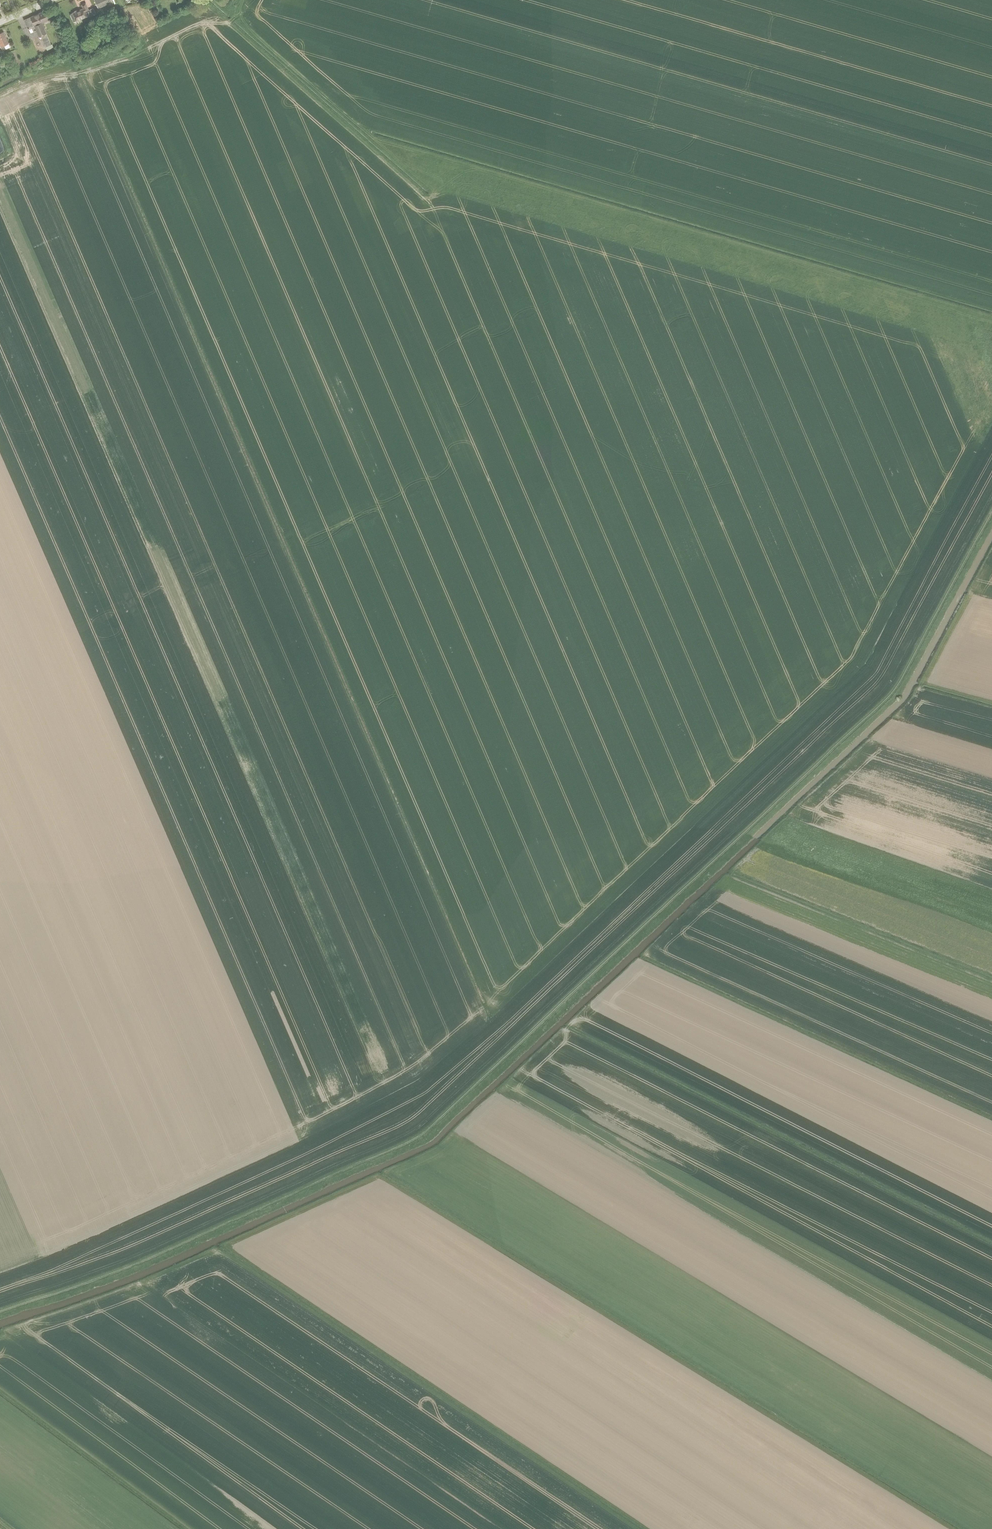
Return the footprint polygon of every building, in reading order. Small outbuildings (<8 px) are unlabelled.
[(99,8),(113,2),(112,0),(95,0),(99,8)] [(83,7),(73,12),(77,21),(86,17),(85,13),(90,11),(90,10),(86,2),(82,4),(83,7)] [(51,18),(48,11),(40,14),(40,13),(34,15),(35,16),(31,17),(35,25),(42,22),(51,18)] [(31,16),(25,19),(29,28),(35,25),(31,17),(31,16)] [(42,22),(35,25),(39,36),(47,32),(42,22)] [(0,33),(0,44),(1,46),(9,43),(4,31),(0,33)] [(38,40),(41,46),(45,43),(51,41),(47,32),(39,36),(35,38),(36,41),(38,40)] [(48,50),(54,47),(51,41),(45,43),(48,50)]
